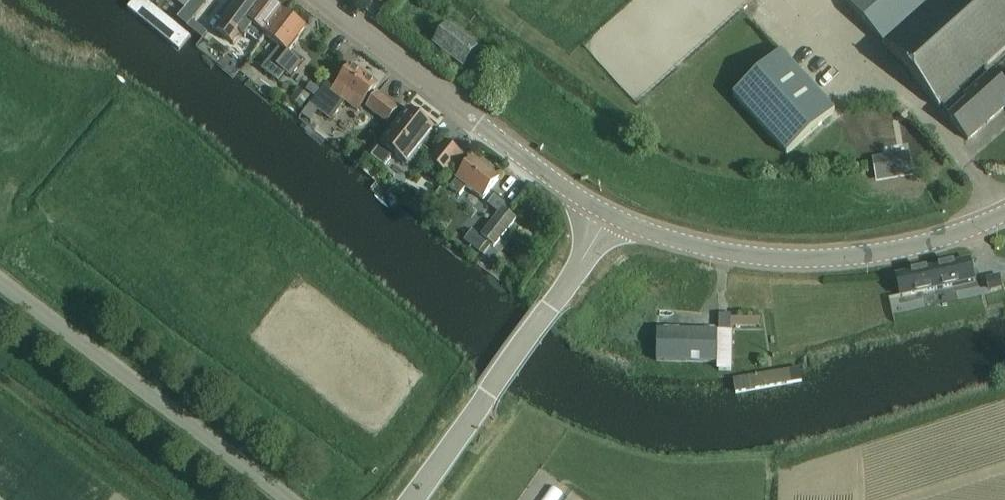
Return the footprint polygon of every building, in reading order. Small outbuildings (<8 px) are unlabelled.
[(179,49),(191,35),(148,0),(133,0),(127,7),(179,49)] [(217,31),(233,43),(240,33),(245,37),(247,34),(259,44),(262,40),(266,35),(285,11),(270,0),(261,0),(258,4),(257,5),(251,0),(241,0),(233,10),(217,31)] [(966,140),(1004,106),(1004,85),(994,72),(965,97),(959,89),(1004,49),(1004,7),(1000,0),(846,0),(939,107),(941,105),(950,116),(948,118),(966,140)] [(178,16),(188,24),(191,21),(196,15),(191,10),(185,6),(178,16)] [(280,45),(261,70),(277,82),(284,74),(290,78),(301,63),(288,53),(299,39),(297,38),(305,26),(285,11),(266,35),(280,45)] [(447,24),(432,44),(463,68),(463,67),(478,48),(454,29),(448,25),(447,24)] [(787,154),(800,142),(835,111),(781,50),(733,94),(787,154)] [(483,53),(474,64),(483,71),(492,59),(483,53)] [(378,84),(354,67),(351,64),(331,91),(324,86),(310,104),(331,120),(351,93),(364,102),(378,84)] [(291,99),(302,108),(310,97),(299,89),(291,99)] [(379,91),(366,107),(387,123),(399,107),(379,91)] [(408,165),(436,129),(408,108),(371,156),(384,166),(393,154),(408,165)] [(447,174),(463,154),(444,140),(429,160),(447,174)] [(467,186),(468,187),(484,199),(499,179),(472,157),(456,178),(457,179),(450,188),(459,195),(467,186)] [(517,218),(509,212),(505,218),(499,213),(481,236),(472,230),(464,240),(479,251),(487,241),(494,246),(517,218)] [(969,261),(898,276),(902,296),(955,285),(973,281),(969,261)] [(1000,273),(986,277),(989,291),(994,289),(1003,287),(1002,282),(1000,273)] [(656,361),(716,362),(717,369),(732,370),(733,330),(731,330),(731,325),(760,326),(760,317),(731,317),(731,313),(719,313),(717,330),(657,329),(656,361)] [(733,378),(735,391),(803,380),(801,366),(733,377),(733,378)]
